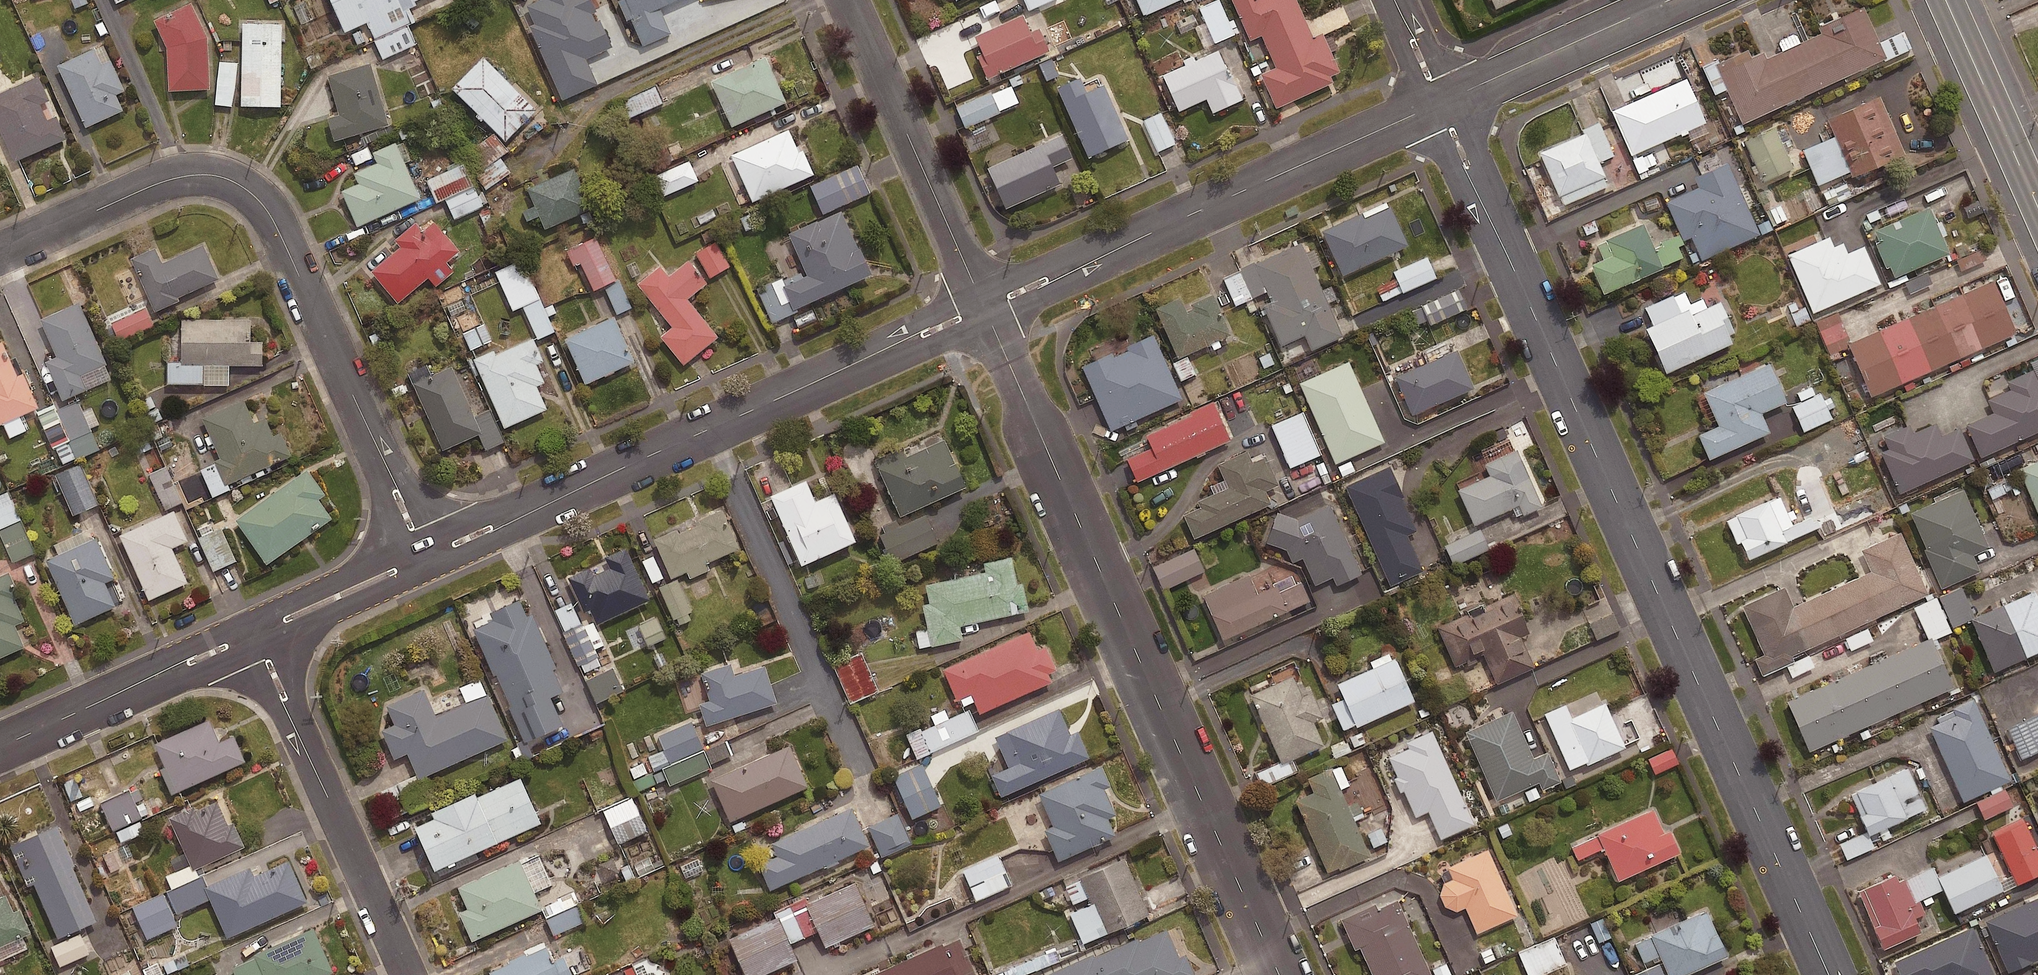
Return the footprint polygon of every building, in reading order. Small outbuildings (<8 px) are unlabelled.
[(344,35),(423,0),(328,0),(344,35)] [(643,47),(670,35),(659,11),(684,0),(623,0),(643,47)] [(1029,12),(1058,0),(1024,0),(1029,12)] [(1145,18),(1185,1),(1184,0),(1137,0),(1145,18)] [(1235,36),(1219,0),(1199,9),(1215,45),(1235,36)] [(1250,41),(1261,36),(1277,70),(1262,77),(1276,109),(1333,84),(1331,78),(1341,74),(1322,33),(1313,37),(1296,0),(1232,0),(1250,41)] [(1496,11),(1520,0),(1491,0),(1496,11)] [(1876,40),(1860,4),(1816,23),(1819,31),(1755,60),(1748,45),(1700,66),(1712,92),(1725,86),(1740,120),(1883,56),(1876,40)] [(190,5),(153,23),(166,50),(168,93),(210,91),(207,40),(190,5)] [(1023,17),(974,38),(982,56),(977,58),(987,81),(1050,54),(1039,31),(1031,34),(1023,17)] [(282,26),(241,26),(240,108),(280,109),(282,26)] [(1883,56),(1884,58),(1910,47),(1902,29),(1876,40),(1883,56)] [(97,50),(60,67),(88,128),(125,111),(118,96),(127,92),(113,61),(104,65),(97,50)] [(1218,53),(1162,78),(1178,114),(1206,102),(1212,116),(1241,104),(1218,53)] [(483,59),(451,91),(505,144),(537,112),(483,59)] [(765,59),(711,84),(732,130),(786,105),(765,59)] [(1701,120),(1676,59),(1618,84),(1626,101),(1610,108),(1628,151),(1701,120)] [(1050,60),(1038,65),(1046,83),(1059,78),(1050,60)] [(236,65),(219,63),(215,106),(232,108),(236,65)] [(370,66),(327,78),(338,117),(327,120),(333,143),(387,128),(370,66)] [(1008,80),(1010,86),(956,109),(965,129),(1019,106),(1012,91),(1025,85),(1020,75),(1008,80)] [(41,77),(0,95),(0,127),(16,164),(69,141),(59,118),(50,122),(43,106),(52,102),(41,77)] [(1128,142),(1104,87),(1063,106),(1087,160),(1128,142)] [(1901,151),(1874,88),(1822,110),(1832,134),(1800,148),(1815,182),(1847,169),(1849,173),(1901,151)] [(663,104),(656,89),(618,106),(625,121),(663,104)] [(1175,145),(1160,115),(1143,123),(1158,153),(1175,145)] [(1566,210),(1563,203),(1605,183),(1595,161),(1611,154),(1597,122),(1536,150),(1556,194),(1543,200),(1550,217),(1566,210)] [(1789,164),(1771,125),(1741,139),(1760,178),(1789,164)] [(788,133),(731,158),(752,204),(813,177),(803,153),(798,155),(788,133)] [(1062,138),(987,171),(1005,211),(1060,187),(1052,170),(1072,161),(1062,138)] [(395,144),(371,155),(376,165),(352,176),(357,187),(341,194),(356,229),(420,201),(395,144)] [(1655,162),(1650,150),(1631,158),(1637,170),(1655,162)] [(1699,184),(1665,199),(1682,238),(1689,235),(1698,258),(1758,232),(1727,160),(1694,174),(1699,184)] [(697,183),(689,163),(655,178),(664,198),(697,183)] [(869,195),(856,167),(810,187),(823,216),(869,195)] [(574,170),(526,191),(544,232),(592,211),(574,170)] [(427,181),(438,204),(470,188),(464,176),(451,182),(446,172),(427,181)] [(482,205),(488,202),(484,192),(478,194),(476,190),(446,202),(454,221),(484,208),(482,205)] [(1901,197),(1864,213),(1875,240),(1872,241),(1883,266),(1886,265),(1890,274),(1945,251),(1925,204),(1907,212),(1901,197)] [(1405,243),(1387,203),(1359,216),(1357,211),(1319,228),(1339,272),(1405,243)] [(1785,218),(1779,203),(1764,210),(1771,224),(1785,218)] [(842,213),(788,237),(806,279),(782,290),(792,312),(870,278),(842,213)] [(1639,222),(1582,246),(1601,291),(1680,257),(1671,235),(1649,245),(1639,222)] [(458,253),(442,235),(431,244),(415,226),(394,244),(399,249),(370,274),(397,305),(458,253)] [(1831,245),(1827,235),(1786,252),(1810,310),(1877,281),(1862,244),(1845,252),(1840,241),(1831,245)] [(616,282),(596,239),(574,250),(594,293),(616,282)] [(1298,239),(1251,260),(1268,300),(1261,303),(1278,343),(1301,333),(1308,349),(1340,335),(1298,239)] [(729,268),(715,243),(696,254),(710,279),(729,268)] [(155,249),(131,260),(155,313),(179,302),(178,299),(219,280),(204,246),(162,264),(155,249)] [(1984,258),(1979,246),(1955,257),(1960,268),(1984,258)] [(1424,254),(1389,268),(1392,276),(1375,283),(1381,299),(1434,277),(1424,254)] [(544,309),(523,261),(495,273),(512,312),(523,308),(537,341),(554,333),(547,318),(556,314),(552,305),(544,309)] [(660,268),(637,287),(672,330),(660,339),(683,368),(718,339),(688,302),(707,286),(689,263),(669,279),(660,268)] [(1930,283),(1925,270),(1903,280),(1909,293),(1930,283)] [(2014,331),(1991,279),(1846,341),(1868,393),(2014,331)] [(1663,370),(1729,341),(1725,332),(1730,330),(1717,299),(1704,305),(1700,296),(1687,302),(1681,289),(1643,306),(1650,323),(1643,326),(1663,370)] [(1228,331),(1209,290),(1185,301),(1189,308),(1184,310),(1177,295),(1153,305),(1175,354),(1228,331)] [(1459,311),(1450,290),(1420,303),(1429,324),(1459,311)] [(1793,300),(1784,303),(1794,326),(1810,319),(1804,305),(1797,308),(1793,300)] [(79,304),(40,320),(57,358),(46,363),(63,401),(86,391),(80,377),(106,365),(79,304)] [(153,328),(146,311),(114,324),(122,342),(153,328)] [(1846,344),(1832,311),(1811,320),(1825,353),(1846,344)] [(614,320),(564,342),(584,387),(634,365),(614,320)] [(252,321),(182,321),(182,366),(263,367),(263,343),(252,343),(252,321)] [(492,343),(485,325),(463,334),(470,352),(492,343)] [(1108,429),(1180,396),(1152,335),(1080,368),(1108,429)] [(543,364),(533,341),(475,367),(504,431),(547,411),(536,389),(545,385),(536,367),(543,364)] [(0,344),(0,427),(39,409),(23,375),(17,377),(2,343),(0,344)] [(1453,347),(1391,373),(1408,413),(1470,386),(1453,347)] [(1192,372),(1184,354),(1170,360),(1178,378),(1192,372)] [(1382,439),(1346,359),(1296,381),(1333,462),(1382,439)] [(1785,398),(1768,360),(1701,389),(1716,423),(1695,432),(1706,456),(1766,429),(1758,410),(1785,398)] [(1980,454),(2037,428),(2037,365),(2005,379),(2009,387),(1986,397),(1992,410),(1966,422),(1980,454)] [(451,368),(412,386),(442,453),(481,435),(451,368)] [(1802,429),(1830,416),(1827,409),(1834,406),(1829,394),(1822,398),(1819,392),(1815,394),(1810,384),(1796,390),(1800,400),(1791,405),(1802,429)] [(151,395),(140,401),(152,425),(163,419),(151,395)] [(58,411),(72,442),(102,428),(88,398),(58,411)] [(244,401),(202,419),(221,460),(215,463),(226,487),(292,457),(282,434),(275,437),(266,418),(254,423),(244,401)] [(1227,437),(1211,401),(1142,432),(1147,445),(1124,455),(1134,478),(1227,437)] [(58,411),(56,406),(39,414),(63,466),(79,458),(72,442),(58,411)] [(1318,451),(1300,409),(1269,423),(1287,465),(1318,451)] [(1971,458),(1957,426),(1939,434),(1933,421),(1909,432),(1905,424),(1875,438),(1898,490),(1971,458)] [(965,482),(944,435),(878,464),(900,511),(965,482)] [(1244,447),(1213,461),(1223,485),(1195,497),(1198,505),(1182,512),(1191,534),(1268,501),(1263,488),(1276,483),(1263,453),(1249,459),(1244,447)] [(1514,447),(1480,462),(1486,474),(1455,487),(1470,522),(1516,502),(1520,512),(1539,504),(1514,447)] [(2016,466),(2037,517),(2037,456),(2016,466)] [(193,487),(181,461),(151,475),(167,511),(184,503),(179,494),(193,487)] [(1385,465),(1343,483),(1388,583),(1421,569),(1405,532),(1414,528),(1385,465)] [(100,506),(84,467),(59,478),(75,517),(100,506)] [(308,471),(236,521),(267,565),(331,519),(319,501),(326,496),(308,471)] [(814,495),(805,474),(771,489),(801,558),(855,535),(834,486),(814,495)] [(2013,486),(2008,476),(1986,489),(1992,498),(2013,486)] [(1985,546),(1961,487),(1908,509),(1940,585),(1976,570),(1969,553),(1985,546)] [(10,493),(0,497),(0,530),(15,564),(36,554),(10,493)] [(1812,512),(1796,519),(1790,507),(1784,510),(1776,493),(1724,518),(1744,559),(1818,524),(1812,512)] [(1359,571),(1327,502),(1294,517),(1275,511),(1264,541),(1283,547),(1289,560),(1301,554),(1314,583),(1330,575),(1333,583),(1359,571)] [(675,526),(654,535),(671,575),(740,546),(723,504),(697,515),(700,520),(677,530),(675,526)] [(175,511),(119,537),(149,601),(188,584),(173,550),(189,542),(175,511)] [(937,541),(925,512),(879,532),(892,560),(937,541)] [(1486,546),(1476,526),(1441,542),(1451,563),(1486,546)] [(238,562),(223,529),(201,539),(216,572),(238,562)] [(1841,630),(1849,649),(1872,639),(1863,620),(1925,592),(1898,531),(1861,548),(1870,569),(1789,606),(1780,585),(1740,603),(1762,651),(1753,655),(1761,673),(1784,662),(1790,675),(1812,665),(1804,647),(1841,630)] [(96,539),(46,562),(75,626),(116,608),(106,584),(114,580),(96,539)] [(626,543),(603,553),(608,564),(593,571),(589,564),(567,574),(583,609),(589,606),(596,621),(651,596),(626,543)] [(1201,569),(1191,547),(1151,565),(1161,587),(1201,569)] [(985,568),(926,581),(930,599),(922,600),(931,643),(962,636),(959,621),(1028,607),(1022,579),(1017,580),(1011,553),(983,559),(985,568)] [(0,578),(0,659),(25,649),(15,627),(24,623),(14,599),(20,597),(9,574),(0,578)] [(693,614),(676,575),(659,583),(676,622),(693,614)] [(1273,583),(1208,611),(1219,636),(1284,608),(1273,583)] [(1971,615),(1958,585),(1938,593),(1951,623),(1971,615)] [(1991,668),(2037,648),(2037,601),(2033,589),(1969,617),(1991,668)] [(1509,591),(1434,625),(1452,666),(1481,653),(1494,683),(1532,666),(1518,635),(1527,631),(1509,591)] [(1912,605),(1926,637),(1928,636),(1929,638),(1949,629),(1934,595),(1912,605)] [(520,596),(490,609),(493,617),(474,625),(524,737),(565,719),(553,692),(563,688),(553,665),(556,663),(532,609),(527,612),(520,596)] [(665,636),(656,614),(639,622),(648,643),(665,636)] [(582,621),(564,630),(579,662),(597,653),(582,621)] [(1028,628),(942,666),(956,697),(970,690),(979,710),(1052,677),(1048,670),(1056,667),(1045,642),(1037,646),(1028,628)] [(1949,685),(1928,637),(1784,700),(1806,748),(1949,685)] [(877,687),(861,650),(834,662),(850,699),(877,687)] [(1411,699),(1392,655),(1334,681),(1353,724),(1411,699)] [(731,659),(701,669),(709,696),(699,699),(706,721),(777,699),(765,661),(734,671),(731,659)] [(623,687),(612,664),(585,677),(595,700),(623,687)] [(1290,673),(1247,692),(1278,761),(1320,742),(1309,718),(1319,714),(1308,688),(1298,692),(1290,673)] [(509,736),(488,688),(435,711),(423,684),(385,701),(393,720),(381,726),(394,754),(407,748),(419,775),(509,736)] [(1621,744),(1597,690),(1543,714),(1567,768),(1621,744)] [(2009,778),(1972,697),(1950,707),(1952,712),(1927,723),(1961,799),(2009,778)] [(1059,705),(1006,728),(1020,759),(991,771),(1000,793),(1089,754),(1077,727),(1070,730),(1059,705)] [(929,714),(933,723),(907,735),(916,756),(979,727),(970,707),(949,716),(945,707),(929,714)] [(1509,710),(1463,730),(1494,799),(1535,780),(1539,789),(1558,780),(1544,749),(1530,755),(1509,710)] [(2037,712),(2005,727),(2019,757),(2037,748),(2037,714),(2037,712)] [(664,764),(703,748),(691,719),(658,733),(664,747),(647,755),(653,769),(664,764)] [(209,722),(155,746),(177,795),(246,764),(234,737),(219,744),(209,722)] [(1472,822),(1430,727),(1402,740),(1404,746),(1387,754),(1414,814),(1425,809),(1438,837),(1472,822)] [(647,773),(633,778),(637,789),(669,777),(672,782),(711,766),(709,762),(731,752),(725,739),(703,748),(664,764),(665,766),(647,773)] [(789,741),(711,776),(729,818),(808,783),(789,741)] [(1676,762),(1669,747),(1646,758),(1653,773),(1676,762)] [(633,778),(647,773),(641,756),(626,761),(633,778)] [(1101,760),(1038,788),(1052,822),(1045,826),(1058,857),(1116,832),(1108,814),(1116,810),(1104,784),(1110,781),(1101,760)] [(940,802),(922,762),(894,774),(911,815),(940,802)] [(1366,851),(1328,764),(1303,775),(1310,790),(1293,798),(1325,869),(1366,851)] [(1925,806),(1907,765),(1847,791),(1865,832),(1925,806)] [(79,769),(59,778),(74,813),(94,804),(79,769)] [(475,786),(429,806),(432,812),(413,821),(433,864),(540,817),(520,773),(477,792),(475,786)] [(2002,786),(1974,799),(1984,820),(2012,807),(2002,786)] [(139,814),(128,788),(101,799),(112,826),(139,814)] [(646,827),(631,794),(603,807),(618,840),(646,827)] [(194,809),(170,820),(193,872),(245,849),(234,824),(228,827),(218,803),(195,813),(194,809)] [(852,804),(771,839),(777,852),(758,860),(769,886),(869,843),(852,804)] [(1650,806),(1594,831),(1615,878),(1671,853),(1650,806)] [(912,843),(899,812),(869,824),(882,855),(912,843)] [(144,830),(139,820),(116,829),(121,840),(144,830)] [(2022,820),(1992,834),(2013,882),(2037,870),(2037,855),(2022,820)] [(1379,821),(1359,829),(1367,848),(1386,840),(1379,821)] [(98,924),(58,828),(18,845),(58,940),(98,924)] [(1865,848),(1859,833),(1838,842),(1845,857),(1865,848)] [(1515,913),(1485,846),(1444,864),(1449,877),(1441,880),(1437,893),(1442,905),(1454,909),(1462,905),(1474,931),(1515,913)] [(125,864),(120,847),(102,852),(107,869),(125,864)] [(1999,890),(1980,848),(1962,857),(1965,863),(1937,875),(1953,911),(1999,890)] [(1009,884),(996,853),(963,867),(976,898),(1009,884)] [(1124,853),(1080,874),(1092,899),(1069,910),(1084,941),(1151,910),(1124,853)] [(613,854),(598,861),(606,878),(621,871),(613,854)] [(519,856),(457,884),(467,905),(458,909),(471,937),(542,906),(519,856)] [(251,869),(205,889),(228,940),(308,905),(290,862),(255,877),(251,869)] [(1940,888),(1931,866),(1899,879),(1896,871),(1857,887),(1881,945),(1917,931),(1911,916),(1922,912),(1916,897),(1940,888)] [(855,878),(805,900),(824,944),(874,922),(855,878)] [(587,919),(575,891),(542,905),(553,933),(587,919)] [(1394,896),(1344,918),(1370,974),(1429,974),(1394,896)] [(31,935),(20,910),(14,913),(7,897),(0,900),(0,948),(31,935)] [(1648,932),(1667,974),(1677,974),(1725,954),(1704,907),(1648,932)] [(2004,909),(1921,946),(1934,974),(1964,974),(1963,972),(2021,946),(2004,909)] [(729,935),(746,974),(756,974),(797,957),(778,913),(729,935)] [(1603,926),(1599,914),(1576,923),(1580,935),(1603,926)] [(1166,925),(1139,937),(1137,934),(1094,952),(1093,950),(1044,972),(1045,974),(1192,974),(1196,973),(1186,950),(1179,953),(1166,925)] [(255,956),(263,974),(334,974),(314,930),(255,956)] [(863,974),(958,974),(942,940),(863,974)] [(1540,942),(1517,951),(1526,974),(1534,974),(1550,969),(1540,942)] [(489,968),(492,974),(573,974),(562,952),(552,956),(546,943),(489,968)] [(1057,959),(1053,948),(994,972),(995,974),(1017,974),(1057,959)] [(184,952),(144,966),(147,974),(158,974),(188,964),(184,952)] [(1429,967),(1431,974),(1450,974),(1445,961),(1429,967)]
